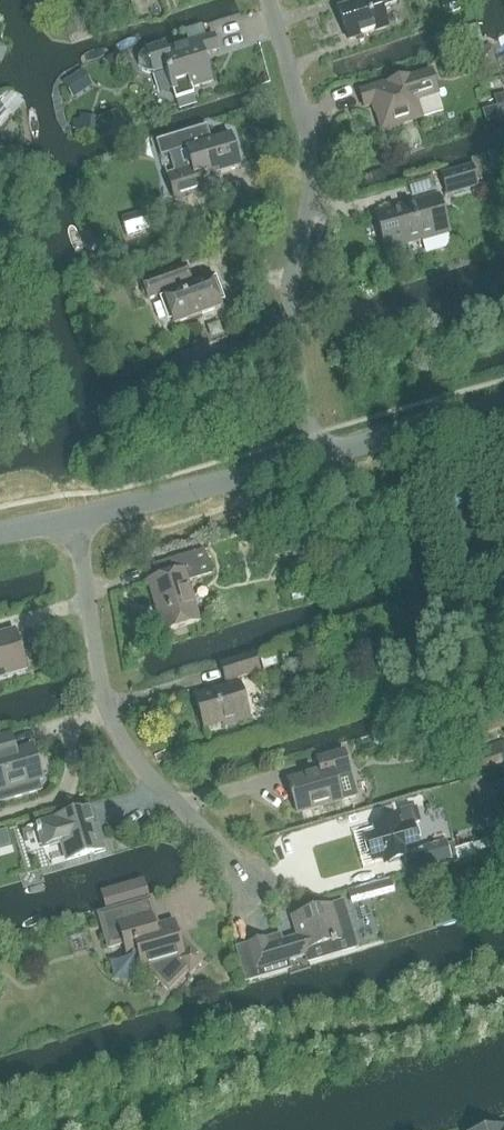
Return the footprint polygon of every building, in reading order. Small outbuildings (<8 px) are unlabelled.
[(355,38),(357,43),(365,41),(363,35),(387,28),(381,9),(397,4),(396,0),(358,0),(359,3),(339,10),(348,40),(355,38)] [(443,4),(447,15),(461,10),(457,0),(455,0),(443,4)] [(218,51),(214,36),(167,50),(165,43),(147,49),(142,52),(139,57),(139,63),(142,68),(147,71),(154,72),(166,68),(174,94),(180,97),(188,95),(192,88),(212,83),(204,55),(218,51)] [(492,51),(477,55),(481,69),(496,65),(492,51)] [(432,69),(390,82),(359,91),(364,108),(375,105),(382,130),(421,118),(416,104),(440,96),(432,69)] [(82,70),(62,83),(72,99),(91,86),(82,70)] [(79,116),(77,130),(93,132),(95,118),(79,116)] [(205,127),(157,142),(162,158),(167,156),(174,175),(168,177),(175,202),(204,193),(200,180),(240,168),(230,136),(209,142),(205,127)] [(472,165),(473,167),(441,175),(447,196),(479,187),(476,179),(490,175),(486,161),(472,165)] [(386,250),(449,233),(438,197),(375,214),(386,250)] [(191,284),(185,267),(142,282),(149,300),(163,294),(174,325),(222,307),(210,277),(191,284)] [(122,455),(137,451),(132,435),(118,439),(122,455)] [(164,633),(200,622),(188,582),(211,575),(204,551),(195,554),(155,566),(159,579),(149,582),(164,633)] [(21,671),(11,633),(0,636),(0,678),(21,671)] [(237,679),(260,672),(255,655),(221,665),(226,682),(228,681),(230,687),(195,697),(204,729),(223,724),(224,727),(250,720),(240,683),(239,684),(237,679)] [(0,739),(0,804),(43,792),(39,781),(43,780),(33,747),(18,752),(13,736),(0,739)] [(321,772),(288,781),(297,813),(342,800),(357,796),(350,773),(344,751),(317,759),(321,772)] [(494,785),(497,793),(503,791),(503,781),(494,785)] [(379,834),(369,837),(375,858),(385,855),(387,861),(407,855),(405,847),(416,845),(410,826),(416,824),(412,808),(402,811),(405,821),(377,829),(379,834)] [(67,861),(103,850),(91,809),(37,824),(44,848),(62,843),(67,861)] [(0,832),(0,848),(11,844),(7,830),(0,832)] [(447,841),(424,848),(429,865),(434,863),(452,858),(447,841)] [(286,842),(275,851),(283,862),(295,852),(286,842)] [(150,900),(145,879),(101,892),(105,912),(150,900)] [(116,911),(100,915),(110,948),(124,943),(128,956),(137,954),(138,956),(140,956),(144,970),(149,969),(150,973),(168,990),(187,971),(190,973),(200,964),(193,957),(197,954),(183,941),(179,942),(174,923),(158,927),(150,901),(116,911)] [(280,936),(248,945),(257,978),(288,969),(287,963),(305,958),(307,964),(358,949),(357,945),(344,902),(293,918),(298,936),(281,940),(280,936)]
